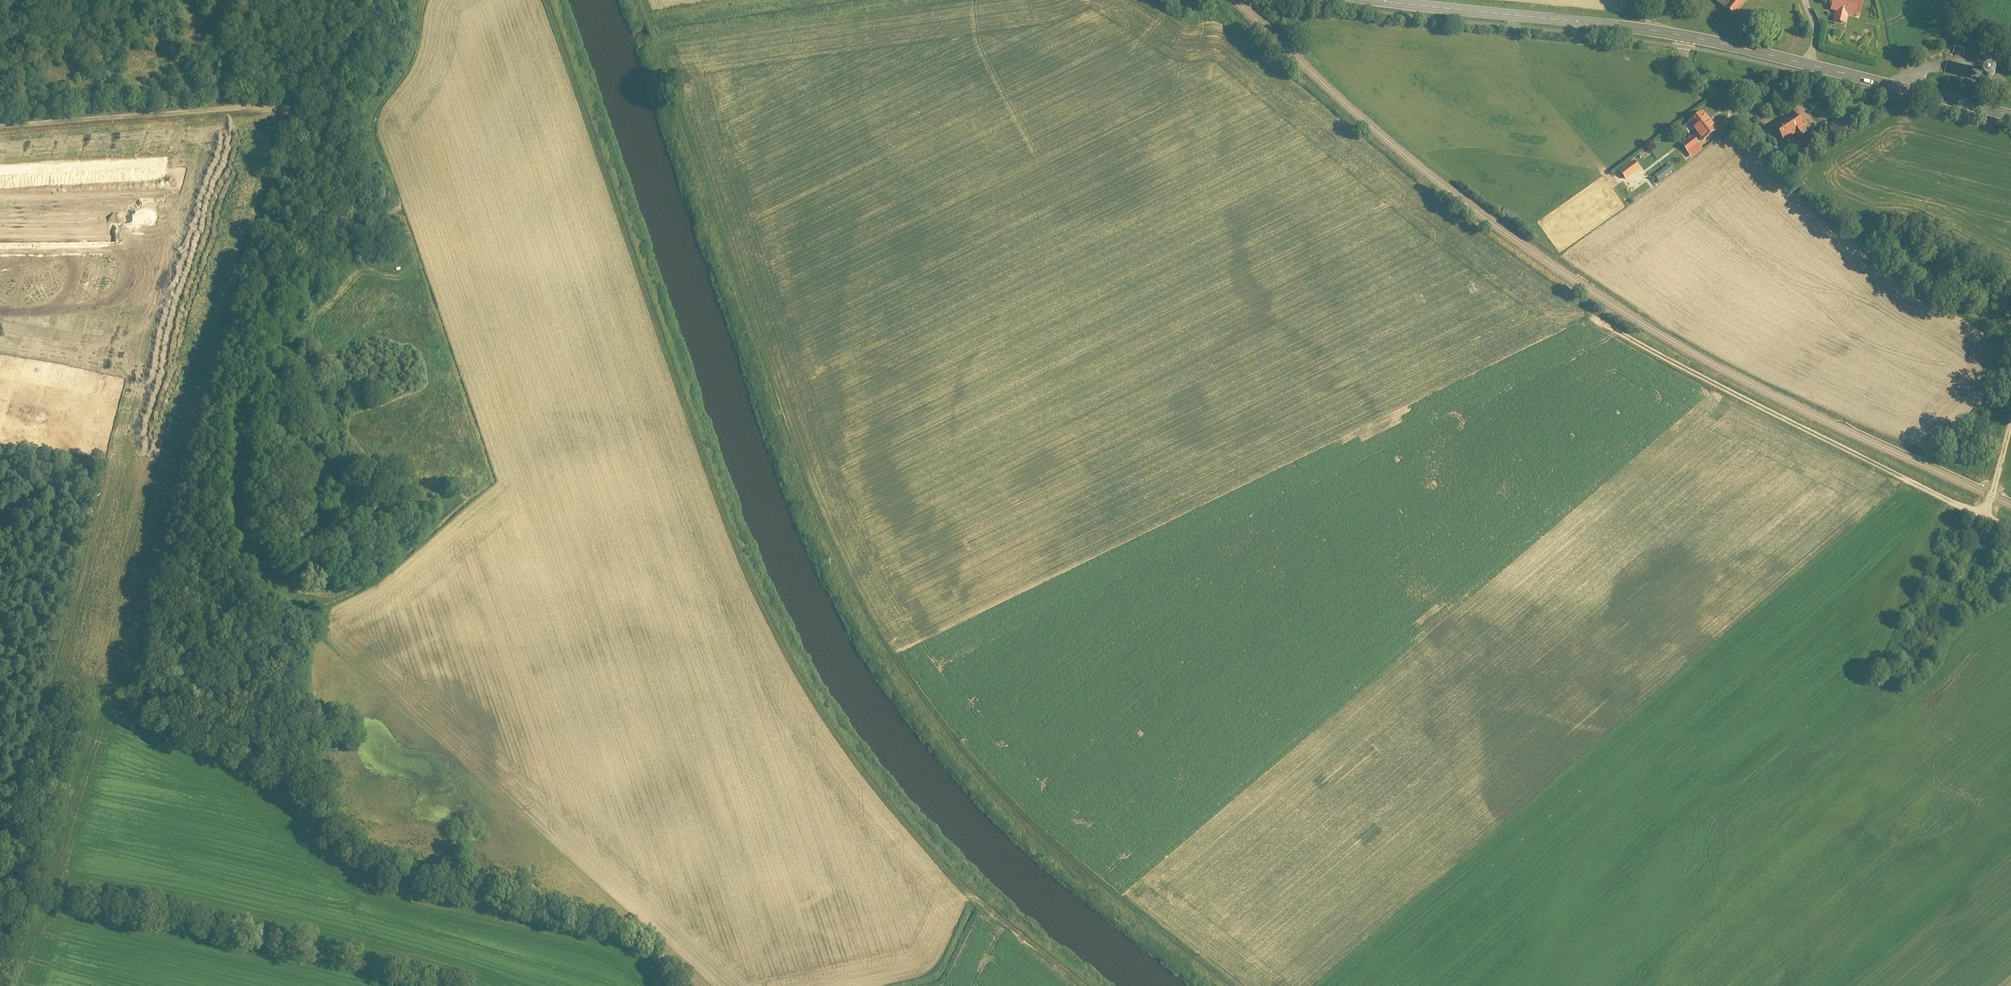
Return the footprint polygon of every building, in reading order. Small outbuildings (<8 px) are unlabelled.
[(1735,18),(1750,0),(1719,0),(1717,4),(1735,18)] [(1849,16),(1860,19),(1865,0),(1831,0),(1828,11),(1835,13),(1832,25),(1846,29),(1849,16)] [(1698,116),(1686,126),(1702,144),(1714,133),(1698,116)] [(1796,138),(1798,142),(1806,136),(1803,133),(1804,132),(1793,117),(1773,132),(1783,147),(1796,138)] [(1763,130),(1757,136),(1766,145),(1772,140),(1763,130)] [(1683,150),(1688,156),(1698,147),(1693,141),(1683,150)] [(1802,146),(1793,153),(1797,159),(1806,152),(1802,146)] [(1638,161),(1630,167),(1646,191),(1655,185),(1638,161)] [(1668,167),(1654,178),(1658,184),(1673,173),(1668,167)]
